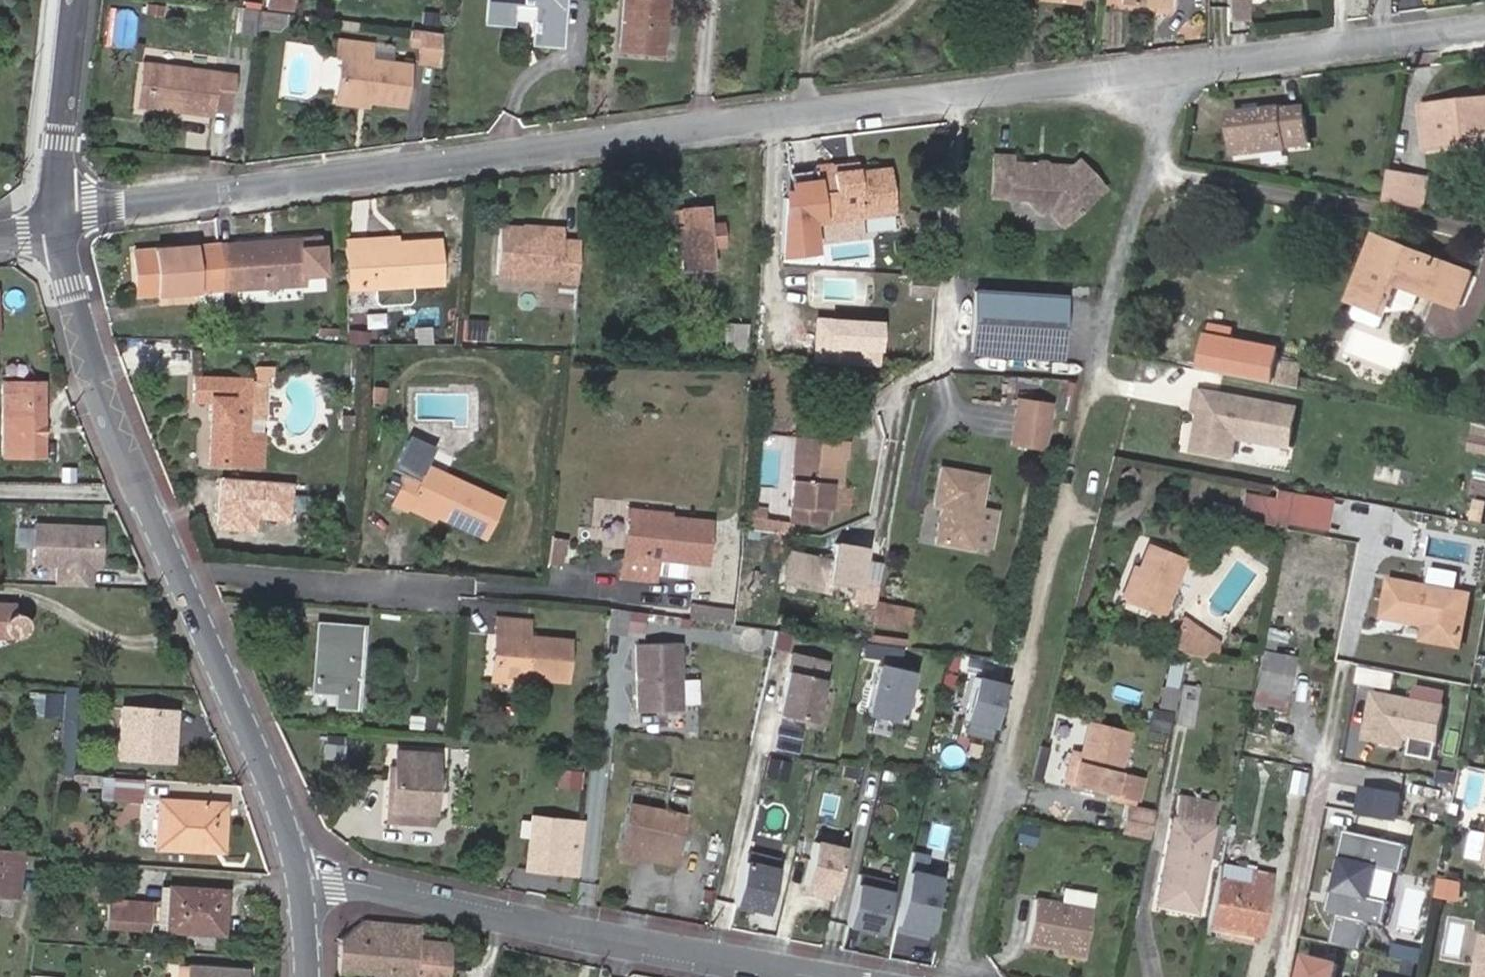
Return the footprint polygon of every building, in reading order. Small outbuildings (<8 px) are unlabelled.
[(267,10),(297,14),(299,0),(268,0),(267,10)] [(511,24),(513,2),(536,4),(533,42),(559,44),(563,0),(489,0),(487,22),(511,24)] [(661,42),(664,0),(625,0),(620,49),(639,50),(639,40),(661,42)] [(1040,4),(1081,9),(1082,0),(1040,0),(1040,4)] [(1127,6),(1174,11),(1175,0),(1127,0),(1127,6)] [(1225,23),(1246,22),(1246,0),(1225,0),(1225,23)] [(257,9),(242,7),(239,33),(254,35),(257,9)] [(438,66),(441,33),(412,29),(410,46),(420,48),(418,63),(438,66)] [(341,56),(336,97),(368,100),(403,105),(408,65),(369,60),(370,44),(338,40),(337,56),(341,56)] [(660,52),(661,42),(639,40),(639,50),(660,52)] [(150,106),(154,65),(144,63),(138,105),(150,106)] [(237,75),(154,65),(150,106),(211,114),(212,110),(233,112),(237,75)] [(368,100),(336,97),(336,103),(368,108),(368,100)] [(1477,145),(1476,137),(1484,136),(1484,101),(1442,106),(1442,114),(1425,116),(1429,150),(1477,145)] [(1425,108),(1425,116),(1442,114),(1442,106),(1425,108)] [(1232,118),(1238,154),(1310,144),(1305,109),(1232,118)] [(1477,145),(1484,144),(1484,136),(1476,137),(1477,145)] [(1069,166),(1011,161),(1011,157),(994,155),(991,195),(1024,198),(1032,206),(1047,207),(1062,221),(1101,185),(1077,160),(1069,166)] [(818,164),(820,188),(822,216),(859,213),(895,210),(893,166),(860,169),(833,170),(833,164),(833,162),(818,164)] [(833,164),(833,170),(860,169),(860,162),(833,164)] [(1416,176),(1391,171),(1386,203),(1409,208),(1416,176)] [(1409,208),(1421,210),(1427,177),(1416,176),(1409,208)] [(704,209),(674,211),(677,249),(684,248),(686,271),(709,269),(708,247),(723,246),(721,225),(705,227),(704,209)] [(822,216),(823,234),(861,231),(859,213),(822,216)] [(525,235),(562,237),(563,223),(525,221),(525,224),(525,235)] [(561,278),(578,279),(580,238),(562,237),(525,235),(525,224),(501,222),(498,269),(561,274),(561,278)] [(322,237),(299,239),(300,248),(323,246),(322,237)] [(299,239),(217,246),(220,290),(303,285),(302,276),(325,273),(323,246),(300,248),(299,239)] [(440,241),(397,242),(369,243),(369,239),(346,239),(348,282),(367,282),(368,286),(375,286),(376,301),(408,300),(407,285),(442,284),(440,241)] [(1362,303),(1389,314),(1400,284),(1458,307),(1470,275),(1379,240),(1356,300),(1362,303)] [(220,290),(217,246),(135,252),(139,296),(198,292),(199,304),(203,303),(204,310),(222,308),(220,290)] [(935,295),(936,275),(911,273),(910,293),(935,295)] [(1062,293),(977,287),(972,347),(1058,353),(1062,293)] [(1389,314),(1362,303),(1356,319),(1382,329),(1389,314)] [(486,321),(467,320),(467,344),(485,345),(486,321)] [(725,350),(746,351),(746,325),(725,324),(725,350)] [(348,343),(370,345),(371,329),(349,327),(348,343)] [(1279,360),(1274,384),(1298,389),(1303,364),(1279,360)] [(260,466),(262,433),(246,432),(249,379),(196,378),(195,400),(211,402),(211,421),(216,421),(213,464),(260,466)] [(4,385),(5,455),(43,455),(41,385),(4,385)] [(385,387),(375,387),(375,403),(385,403),(385,387)] [(1299,409),(1201,392),(1198,409),(1205,411),(1197,449),(1235,456),(1238,438),(1291,447),(1299,409)] [(1051,403),(1016,399),(1011,445),(1045,449),(1051,403)] [(1476,425),(1472,448),(1484,450),(1484,426),(1476,425)] [(837,456),(839,437),(797,433),(796,433),(789,520),(815,522),(818,507),(824,507),(835,508),(838,482),(845,482),(847,457),(837,456)] [(849,438),(839,437),(837,456),(847,457),(849,438)] [(404,472),(391,500),(407,508),(410,501),(435,513),(485,537),(502,500),(427,465),(421,479),(404,472)] [(935,537),(972,544),(985,472),(942,465),(935,500),(941,500),(935,537)] [(843,508),(845,482),(838,482),(835,508),(843,508)] [(1285,521),(1292,490),(1275,487),(1273,495),(1243,489),(1238,515),(1284,524),(1285,521)] [(1331,497),(1292,490),(1285,521),(1325,529),(1331,497)] [(410,501),(407,508),(432,520),(435,513),(410,501)] [(818,507),(815,522),(816,522),(823,523),(824,507),(818,507)] [(752,509),(750,528),(788,532),(789,522),(764,520),(766,510),(752,509)] [(637,517),(628,516),(625,556),(633,556),(637,517)] [(633,556),(625,556),(622,587),(655,589),(657,565),(704,569),(708,522),(637,517),(633,556)] [(737,520),(729,520),(728,533),(736,534),(737,520)] [(100,528),(33,525),(32,565),(52,566),(51,586),(88,588),(89,567),(98,568),(100,528)] [(552,536),(550,564),(567,565),(569,537),(552,536)] [(867,545),(838,540),(832,581),(860,585),(867,545)] [(1130,604),(1166,617),(1188,559),(1152,545),(1142,571),(1140,575),(1131,600),(1130,604)] [(825,583),(826,556),(792,554),(790,581),(825,583)] [(1131,600),(1140,575),(1142,571),(1133,567),(1122,597),(1131,600)] [(1462,648),(1471,596),(1391,582),(1385,620),(1426,627),(1423,641),(1462,648)] [(3,624),(3,627),(3,629),(4,632),(7,635),(10,636),(14,637),(17,637),(23,633),(24,630),(25,626),(23,621),(18,617),(13,616),(13,605),(0,604),(0,624),(3,624)] [(699,620),(730,624),(731,609),(691,604),(689,619),(699,620)] [(911,608),(886,604),(883,624),(909,627),(911,608)] [(689,619),(609,609),(607,623),(771,647),(775,630),(730,624),(699,620),(689,619)] [(1188,649),(1193,622),(1182,614),(1175,628),(1172,646),(1188,649)] [(495,672),(526,675),(568,679),(572,640),(530,636),(531,621),(501,618),(495,672)] [(1215,651),(1217,638),(1193,622),(1188,649),(1205,652),(1205,650),(1215,651)] [(337,704),(358,706),(363,627),(319,624),(314,689),(337,691),(337,704)] [(905,639),(870,633),(869,641),(889,644),(904,646),(905,639)] [(886,663),(889,644),(869,641),(814,634),(812,653),(826,655),(827,646),(871,652),(870,661),(886,663)] [(681,643),(637,644),(639,711),(683,710),(681,643)] [(1257,689),(1286,695),(1293,658),(1264,653),(1257,689)] [(1183,659),(1170,657),(1164,687),(1162,687),(1159,706),(1173,708),(1183,659)] [(526,682),(526,675),(495,672),(494,679),(526,682)] [(998,740),(1012,680),(979,673),(965,732),(998,740)] [(798,676),(795,691),(830,697),(831,692),(817,689),(817,679),(798,676)] [(73,773),(76,686),(64,686),(60,772),(73,773)] [(830,697),(795,691),(793,691),(788,723),(836,731),(841,699),(830,697)] [(960,694),(946,692),(945,703),(959,704),(960,694)] [(1189,726),(1195,696),(1179,693),(1173,722),(1189,726)] [(61,695),(32,695),(31,715),(61,716),(61,695)] [(1375,695),(1367,740),(1405,747),(1406,739),(1407,733),(1414,734),(1413,740),(1438,745),(1445,707),(1375,695)] [(116,708),(112,756),(172,760),(174,712),(116,708)] [(1145,721),(1161,730),(1169,717),(1152,708),(1145,721)] [(1071,725),(1056,721),(1051,741),(1067,744),(1071,725)] [(1089,722),(1082,753),(1073,786),(1135,802),(1140,779),(1118,774),(1129,732),(1089,722)] [(1073,786),(1082,753),(1072,750),(1063,783),(1073,786)] [(395,784),(388,784),(386,822),(433,825),(437,754),(397,752),(396,767),(395,784)] [(768,776),(786,779),(789,762),(771,759),(768,776)] [(1303,797),(1307,775),(1290,771),(1286,793),(1303,797)] [(140,799),(141,779),(100,775),(99,797),(140,799)] [(1350,886),(1402,895),(1412,842),(1379,835),(1382,816),(1404,819),(1407,804),(1365,796),(1350,886)] [(1215,805),(1178,798),(1158,903),(1194,911),(1215,805)] [(217,825),(218,804),(159,801),(157,847),(223,850),(224,825),(217,825)] [(686,817),(628,805),(618,859),(638,862),(639,858),(642,842),(679,849),(686,817)] [(1123,836),(1149,840),(1155,812),(1128,808),(1123,836)] [(527,867),(578,874),(584,822),(533,817),(532,824),(527,867)] [(803,890),(833,897),(844,847),(814,841),(803,890)] [(642,842),(639,858),(675,865),(679,849),(642,842)] [(779,859),(745,852),(733,904),(766,912),(779,859)] [(17,889),(19,855),(0,853),(0,888),(17,889)] [(1045,874),(1057,875),(1060,858),(1049,856),(1045,874)] [(1211,926),(1262,936),(1273,876),(1222,866),(1211,926)] [(912,868),(903,934),(938,939),(947,873),(912,868)] [(846,925),(881,933),(893,881),(858,873),(846,925)] [(1461,883),(1443,880),(1441,896),(1458,899),(1461,883)] [(160,887),(157,929),(223,932),(225,891),(160,887)] [(16,896),(17,889),(0,888),(0,895),(16,896)] [(109,899),(106,927),(148,928),(149,901),(109,899)] [(1057,947),(1085,952),(1093,911),(1035,900),(1028,942),(1057,947)] [(336,973),(386,976),(444,976),(447,943),(420,940),(420,927),(362,923),(337,944),(336,973)] [(1390,950),(1419,955),(1423,934),(1394,929),(1390,950)] [(1084,958),(1085,952),(1057,947),(1056,953),(1084,958)] [(1482,954),(1478,974),(1474,976),(1484,976),(1484,952),(1482,954)] [(237,971),(188,967),(188,976),(236,976),(237,971)]
